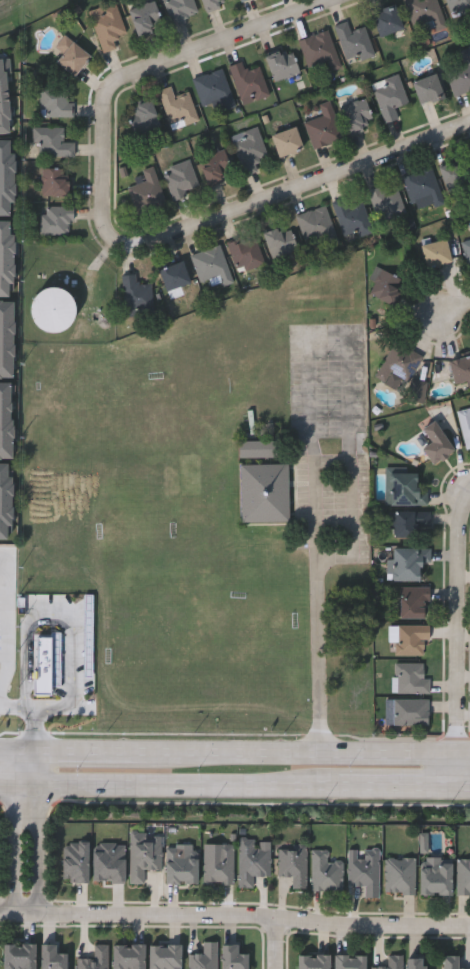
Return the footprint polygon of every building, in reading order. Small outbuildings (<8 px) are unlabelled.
[(126,2),(132,0),(154,0),(163,27),(137,35),(126,2)] [(173,24),(165,0),(194,0),(199,15),(173,24)] [(205,12),(201,0),(223,0),(224,5),(205,12)] [(413,27),(405,0),(437,0),(446,27),(427,33),(424,23),(413,27)] [(451,18),(446,0),(469,0),(469,13),(451,18)] [(125,33),(116,36),(119,47),(102,52),(90,10),(117,2),(125,33)] [(370,15),(394,4),(404,28),(380,38),(370,15)] [(366,26),(375,55),(348,63),(336,25),(347,21),(350,31),(366,26)] [(341,68),(311,77),(299,40),(329,30),(341,68)] [(56,61),(62,53),(55,46),(65,34),(91,57),(74,77),(56,61)] [(266,57),(291,47),(300,73),(275,82),(266,57)] [(458,52),(469,48),(469,90),(455,95),(448,73),(463,67),(458,52)] [(10,132),(0,133),(0,59),(7,59),(10,132)] [(259,65),(269,94),(242,103),(230,65),(242,61),(245,70),(259,65)] [(235,106),(226,109),(223,99),(203,106),(193,78),(222,68),(235,106)] [(385,123),(371,84),(399,74),(409,103),(395,108),(399,118),(385,123)] [(413,80),(437,75),(443,98),(419,104),(413,80)] [(190,92),(196,114),(168,122),(159,89),(171,86),(174,97),(190,92)] [(74,116),(40,116),(40,87),(67,87),(67,102),(74,102),(74,116)] [(351,134),(338,107),(363,95),(376,123),(351,134)] [(137,135),(126,110),(150,99),(161,125),(137,135)] [(302,113),(319,108),(318,105),(331,101),(343,138),(314,148),(302,113)] [(64,127),(64,141),(75,141),(75,156),(40,156),(40,144),(33,144),(33,127),(64,127)] [(258,171),(243,174),(233,134),(259,127),(267,158),(256,161),(258,171)] [(278,157),(271,135),(296,127),(303,149),(278,157)] [(208,155),(206,149),(223,143),(231,170),(224,172),(226,179),(207,185),(198,158),(208,155)] [(469,160),(469,174),(469,189),(445,190),(443,162),(469,160)] [(163,171),(189,161),(200,190),(174,200),(163,171)] [(136,212),(129,187),(146,182),(143,170),(154,166),(166,203),(136,212)] [(444,203),(434,207),(430,196),(411,203),(402,177),(431,166),(444,203)] [(67,195),(42,195),(42,168),(67,168),(67,195)] [(370,190),(397,182),(407,214),(380,222),(370,190)] [(345,235),(332,202),(345,197),(349,207),(363,201),(374,230),(359,236),(357,230),(345,235)] [(328,243),(325,236),(308,243),(297,216),(325,205),(338,239),(328,243)] [(41,234),(41,206),(73,206),(73,234),(41,234)] [(266,231),(292,227),(295,253),(269,256),(266,231)] [(237,272),(229,242),(255,235),(263,265),(237,272)] [(451,262),(426,267),(421,244),(446,238),(451,262)] [(462,242),(469,239),(469,265),(462,242)] [(199,281),(191,254),(221,245),(229,272),(199,281)] [(166,292),(158,270),(182,261),(190,283),(166,292)] [(370,293),(376,281),(369,278),(377,265),(405,280),(391,305),(370,293)] [(122,275),(138,274),(138,284),(152,283),(153,311),(123,312),(122,275)] [(64,288),(35,294),(44,336),(72,330),(64,288)] [(373,370),(400,341),(423,362),(405,381),(394,371),(385,381),(373,370)] [(448,362),(469,355),(469,380),(456,385),(448,362)] [(457,409),(469,406),(469,449),(466,450),(457,409)] [(454,451),(432,464),(421,446),(428,441),(420,429),(435,420),(454,451)] [(278,456),(240,456),(240,440),(277,439),(278,456)] [(289,463),(290,521),(242,521),(241,463),(289,463)] [(416,487),(427,487),(427,505),(386,505),(386,470),(416,471),(416,487)] [(430,525),(414,525),(414,537),(390,537),(390,511),(430,511),(430,525)] [(390,579),(390,547),(430,547),(430,562),(420,562),(420,579),(390,579)] [(400,616),(400,585),(428,585),(428,616),(400,616)] [(395,654),(395,639),(395,624),(428,624),(428,654),(395,654)] [(56,631),(38,631),(38,694),(56,694),(56,631)] [(423,661),(423,676),(429,676),(429,692),(396,692),(396,661),(423,661)] [(394,723),(394,697),(428,697),(428,723),(394,723)] [(240,841),(256,841),(256,846),(271,847),(271,874),(254,874),(254,887),(239,886),(240,841)] [(197,882),(166,882),(166,843),(197,843),(197,882)] [(204,883),(204,854),(218,854),(218,843),(234,843),(234,883),(204,883)] [(279,847),(307,847),(307,888),(294,889),(293,876),(279,876),(279,847)] [(343,861),(343,889),(312,889),(312,849),(329,849),(329,861),(343,861)] [(366,896),(366,885),(349,885),(349,858),(366,858),(366,850),(379,850),(379,896),(366,896)] [(385,856),(415,856),(415,893),(385,893),(385,856)] [(451,893),(421,893),(421,856),(451,856),(451,893)] [(457,858),(469,858),(469,893),(457,893),(457,858)] [(218,941),(218,968),(190,968),(190,953),(204,953),(204,941),(218,941)] [(36,942),(36,968),(4,968),(4,942),(36,942)] [(181,943),(181,968),(149,968),(149,943),(181,943)] [(248,953),(248,968),(222,968),(222,943),(237,943),(237,953),(248,953)] [(330,953),(330,968),(298,968),(298,953),(330,953)] [(366,953),(366,968),(334,968),(334,953),(366,953)] [(469,966),(469,968),(443,968),(443,953),(458,953),(458,966),(469,966)] [(402,954),(402,968),(372,968),(372,965),(388,965),(388,954),(402,954)] [(424,957),(424,968),(408,968),(408,956),(424,957)]
